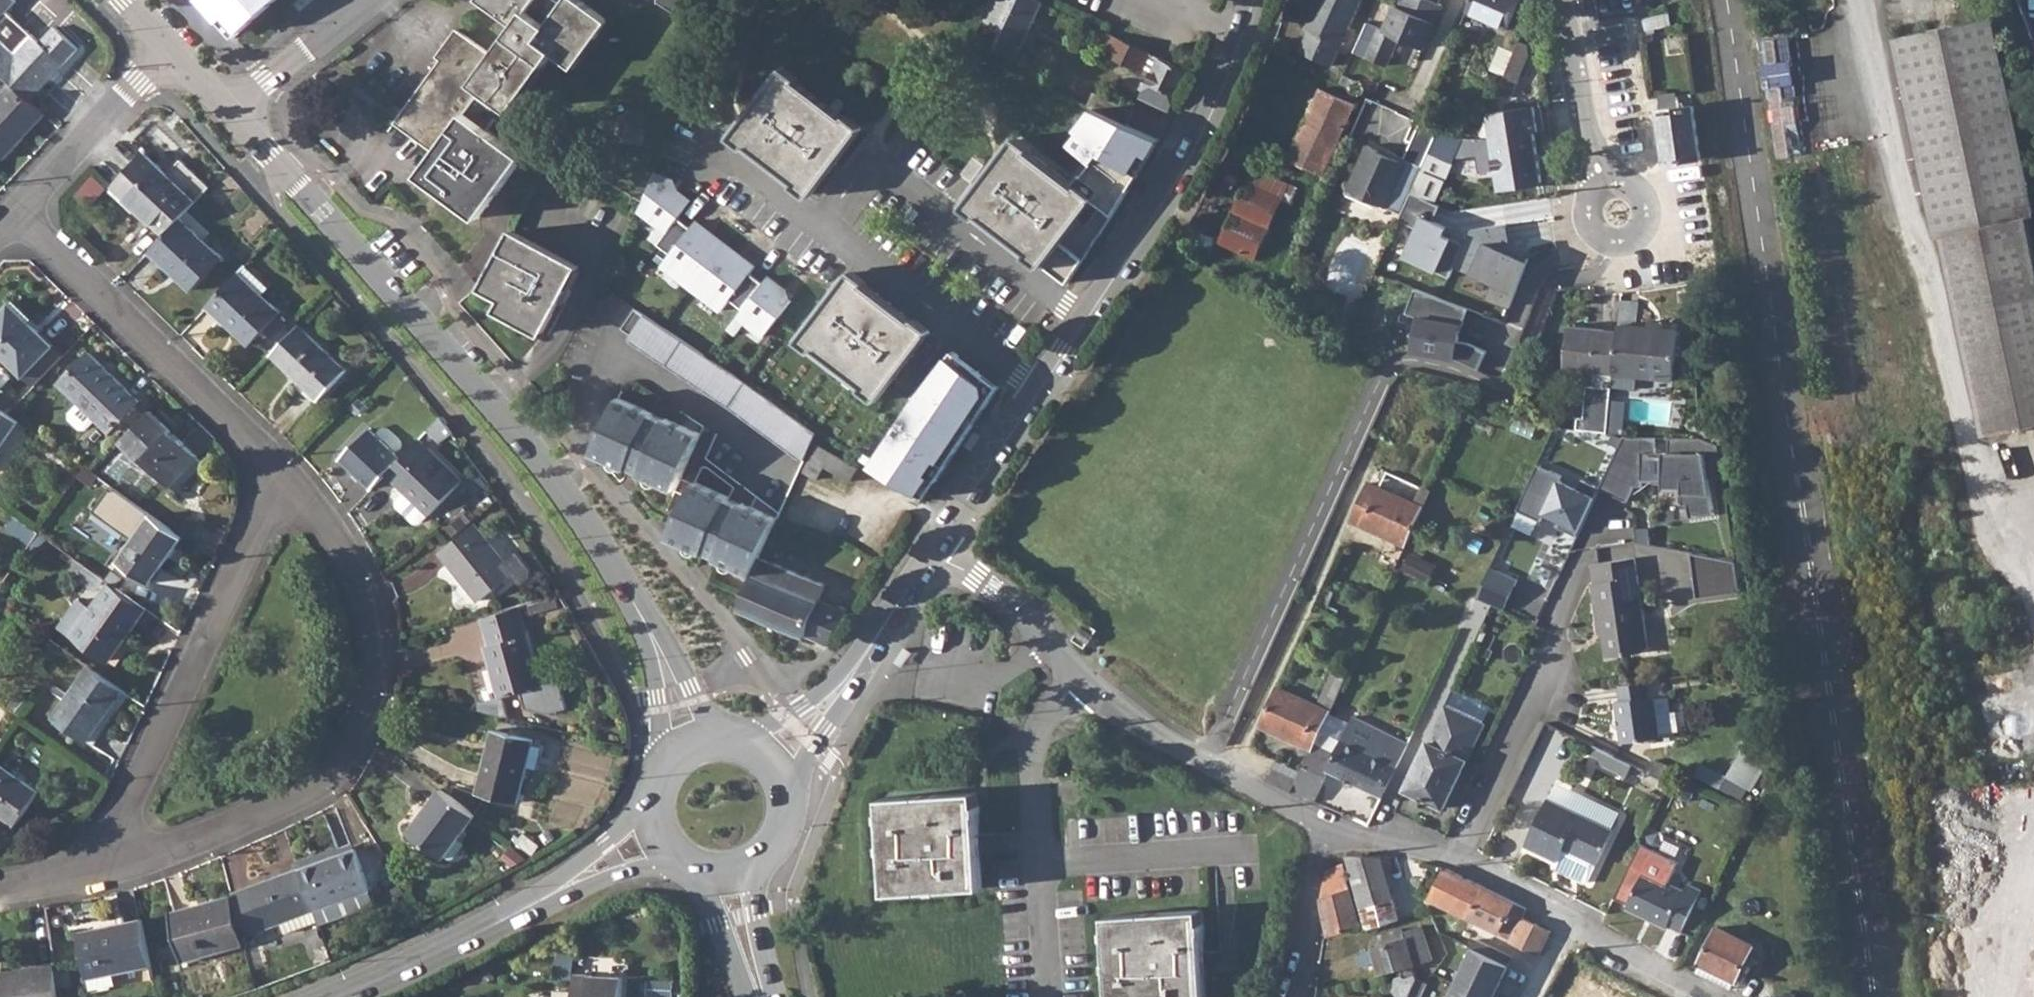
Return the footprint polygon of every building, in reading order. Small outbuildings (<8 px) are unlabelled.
[(9,81),(29,99),(77,46),(54,24),(39,39),(7,9),(15,0),(0,0),(0,72),(9,81)] [(233,36),(271,0),(199,0),(233,36)] [(394,121),(435,150),(418,173),(478,215),(523,153),(486,127),(494,116),(502,121),(553,51),(574,65),(608,18),(583,0),(563,0),(546,23),(528,9),(534,0),(483,0),(515,24),(492,53),(456,27),(436,54),(440,58),(394,121)] [(683,16),(694,0),(658,0),(683,16)] [(982,16),(1004,27),(1018,0),(990,0),(982,16)] [(996,44),(1016,54),(1041,0),(1018,0),(1004,27),(996,44)] [(1301,50),(1330,64),(1359,0),(1318,0),(1305,28),(1310,30),(1301,50)] [(1440,3),(1434,0),(1401,0),(1398,6),(1393,4),(1383,29),(1378,27),(1366,56),(1384,64),(1396,36),(1416,45),(1420,47),(1440,3)] [(1464,8),(1506,26),(1518,0),(1468,0),(1464,8)] [(1893,40),(1936,236),(1943,234),(1986,433),(2033,424),(2033,248),(2027,216),(2033,215),(2033,206),(1992,18),(1893,40)] [(1089,23),(1084,34),(1092,37),(1097,27),(1089,23)] [(1517,42),(1496,92),(1510,97),(1527,57),(1526,45),(1517,42)] [(1146,50),(1137,67),(1151,74),(1141,95),(1169,108),(1187,69),(1146,50)] [(782,68),(733,132),(812,192),(861,127),(782,68)] [(2,157),(43,113),(29,99),(9,81),(0,92),(0,155),(2,157)] [(1288,158),(1297,161),(1329,93),(1319,88),(1294,142),(1295,145),(1288,158)] [(1093,90),(1087,104),(1127,123),(1133,109),(1093,90)] [(1329,93),(1297,161),(1321,172),(1327,158),(1329,159),(1353,103),(1329,93)] [(1488,112),(1487,114),(1498,187),(1540,180),(1532,130),(1535,129),(1532,105),(1488,112)] [(1694,105),(1660,109),(1667,162),(1701,157),(1694,105)] [(1440,128),(1411,191),(1433,201),(1462,137),(1459,136),(1440,128)] [(1013,138),(964,202),(1042,262),(1092,198),(1013,138)] [(1400,212),(1422,164),(1387,148),(1385,151),(1365,142),(1344,190),(1375,205),(1376,201),(1400,212)] [(144,152),(113,185),(137,207),(165,233),(179,217),(195,200),(144,152)] [(673,251),(662,268),(723,309),(732,296),(745,305),(762,279),(753,273),(761,260),(698,218),(694,223),(683,215),(698,194),(663,170),(637,208),(661,224),(652,237),(673,251)] [(1247,181),(1220,241),(1254,257),(1281,197),(1247,181)] [(1442,207),(1412,194),(1400,220),(1419,229),(1407,257),(1442,272),(1455,240),(1447,237),(1451,228),(1435,221),(1442,207)] [(165,233),(149,250),(193,289),(222,256),(179,217),(165,233)] [(1514,246),(1508,224),(1472,231),(1459,269),(1495,284),(1489,300),(1510,308),(1530,262),(1498,248),(1514,246)] [(510,230),(481,285),(504,298),(498,309),(541,332),(577,265),(510,230)] [(245,264),(208,304),(250,344),(280,311),(262,293),(269,285),(245,264)] [(928,332),(849,271),(800,336),(880,396),(928,332)] [(731,327),(741,334),(744,329),(763,343),(799,293),(771,272),(731,327)] [(1471,308),(1416,287),(1406,313),(1419,317),(1413,349),(1452,356),(1480,369),(1488,351),(1472,344),(1457,340),(1471,308)] [(13,300),(0,313),(0,351),(35,385),(63,356),(30,323),(33,319),(13,300)] [(642,313),(627,337),(803,457),(814,430),(737,377),(642,313)] [(1612,372),(1611,387),(1651,391),(1653,376),(1653,370),(1673,372),(1677,327),(1663,326),(1647,324),(1635,324),(1617,322),(1617,329),(1612,372)] [(299,323),(270,355),(319,400),(347,368),(299,323)] [(1563,368),(1612,372),(1617,329),(1568,325),(1563,368)] [(88,351),(59,382),(109,430),(139,399),(88,351)] [(1606,432),(1607,419),(1611,387),(1585,384),(1582,417),(1575,417),(1574,428),(1606,432)] [(623,398),(601,446),(606,458),(633,469),(634,467),(647,472),(646,475),(681,490),(705,434),(671,420),(670,420),(656,414),(656,412),(623,398)] [(0,406),(0,446),(19,419),(9,413),(0,406)] [(150,410),(123,439),(170,485),(197,456),(150,410)] [(342,457),(372,487),(386,472),(400,458),(369,427),(342,457)] [(1702,436),(1622,433),(1598,486),(1626,499),(1633,485),(1641,485),(1641,479),(1681,479),(1682,504),(1687,504),(1689,517),(1714,513),(1704,452),(1719,450),(1718,443),(1702,436)] [(462,479),(419,438),(400,458),(386,472),(405,491),(397,499),(398,504),(415,521),(420,521),(428,513),(430,514),(462,479)] [(823,466),(837,475),(850,482),(858,467),(816,444),(802,470),(815,478),(823,466)] [(899,459),(889,476),(907,486),(917,469),(899,459)] [(1401,489),(1406,476),(1388,468),(1383,481),(1401,489)] [(1533,470),(1514,512),(1527,518),(1546,475),(1533,470)] [(720,556),(754,572),(761,557),(778,516),(745,501),(742,503),(729,497),(729,495),(701,483),(679,531),(683,540),(705,551),(707,548),(721,554),(720,556)] [(1422,507),(1379,488),(1368,483),(1351,520),(1405,544),(1422,507)] [(183,536),(151,514),(119,561),(150,582),(183,536)] [(473,523),(441,550),(480,598),(512,572),(473,523)] [(1510,542),(1494,577),(1545,600),(1560,566),(1510,542)] [(1698,556),(1699,593),(1740,591),(1739,554),(1698,556)] [(1589,582),(1595,623),(1600,622),(1602,632),(1605,655),(1639,650),(1645,643),(1632,556),(1590,562),(1593,582),(1589,582)] [(754,572),(739,608),(827,644),(847,608),(840,606),(838,607),(819,599),(826,583),(761,557),(754,572)] [(60,625),(109,659),(146,607),(110,582),(91,608),(79,599),(60,625)] [(1328,582),(1324,589),(1331,592),(1334,585),(1328,582)] [(555,596),(527,604),(530,612),(557,606),(555,596)] [(518,606),(481,616),(489,643),(485,645),(499,695),(540,685),(518,606)] [(1084,621),(1071,640),(1083,647),(1095,628),(1084,621)] [(123,688),(89,664),(53,716),(86,740),(123,688)] [(1277,686),(1259,725),(1310,749),(1314,740),(1330,706),(1346,672),(1333,666),(1315,704),(1277,686)] [(1646,679),(1618,683),(1620,696),(1613,697),(1620,740),(1658,733),(1652,691),(1648,692),(1646,679)] [(1457,688),(1451,700),(1487,718),(1493,705),(1457,688)] [(1426,740),(1403,788),(1443,806),(1482,721),(1443,703),(1426,740)] [(1299,771),(1290,790),(1313,800),(1328,769),(1381,794),(1407,742),(1352,716),(1336,751),(1314,740),(1310,749),(1299,771)] [(492,728),(477,791),(517,800),(526,765),(537,767),(542,744),(531,742),(531,738),(492,728)] [(1631,764),(1593,746),(1590,752),(1599,757),(1597,762),(1625,776),(1631,764)] [(1741,749),(1724,788),(1748,798),(1764,759),(1741,749)] [(1274,759),(1266,779),(1290,790),(1299,771),(1274,759)] [(16,824),(39,790),(0,763),(0,813),(16,824)] [(475,812),(441,786),(409,830),(443,856),(475,812)] [(981,853),(980,832),(977,832),(976,812),(978,812),(977,791),(879,797),(880,819),(882,818),(882,829),(881,829),(882,849),(884,849),(887,891),(918,890),(919,892),(939,890),(940,888),(981,886),(979,853),(981,853)] [(1547,797),(1524,845),(1557,861),(1563,848),(1596,865),(1612,830),(1547,797)] [(523,830),(517,840),(534,852),(540,843),(523,830)] [(356,848),(299,868),(318,920),(319,925),(377,904),(356,848)] [(1380,854),(1344,852),(1347,861),(1360,906),(1393,898),(1380,854)] [(1323,869),(1319,900),(1327,934),(1361,926),(1341,863),(1323,869)] [(1444,866),(1428,897),(1470,918),(1465,928),(1491,941),(1497,932),(1516,941),(1528,919),(1531,911),(1494,890),(1444,866)] [(318,920),(299,868),(250,887),(264,927),(281,920),(285,933),(318,920)] [(1643,871),(1626,908),(1666,927),(1667,924),(1681,930),(1700,890),(1687,884),(1684,892),(1643,871)] [(245,943),(231,895),(170,912),(183,960),(245,943)] [(1393,898),(1360,906),(1366,924),(1366,927),(1399,918),(1393,898)] [(1205,971),(1203,949),(1202,950),(1201,930),(1202,930),(1200,908),(1102,915),(1104,937),(1106,937),(1107,947),(1105,947),(1106,967),(1108,967),(1110,996),(1205,996),(1204,971),(1205,971)] [(150,964),(142,919),(78,932),(88,977),(150,964)] [(1402,928),(1404,935),(1424,930),(1422,923),(1402,928)] [(1716,925),(1699,962),(1735,980),(1753,943),(1716,925)] [(1404,935),(1371,945),(1378,972),(1400,966),(1410,963),(1432,957),(1424,930),(1404,935)] [(1485,996),(1492,996),(1512,955),(1477,938),(1455,983),(1485,996)] [(55,966),(0,973),(0,996),(59,996),(55,966)] [(623,976),(574,974),(572,996),(622,996),(623,976)] [(1403,996),(1420,996),(1427,981),(1415,976),(1412,975),(1403,996)] [(1455,983),(1448,996),(1485,996),(1455,983)]
